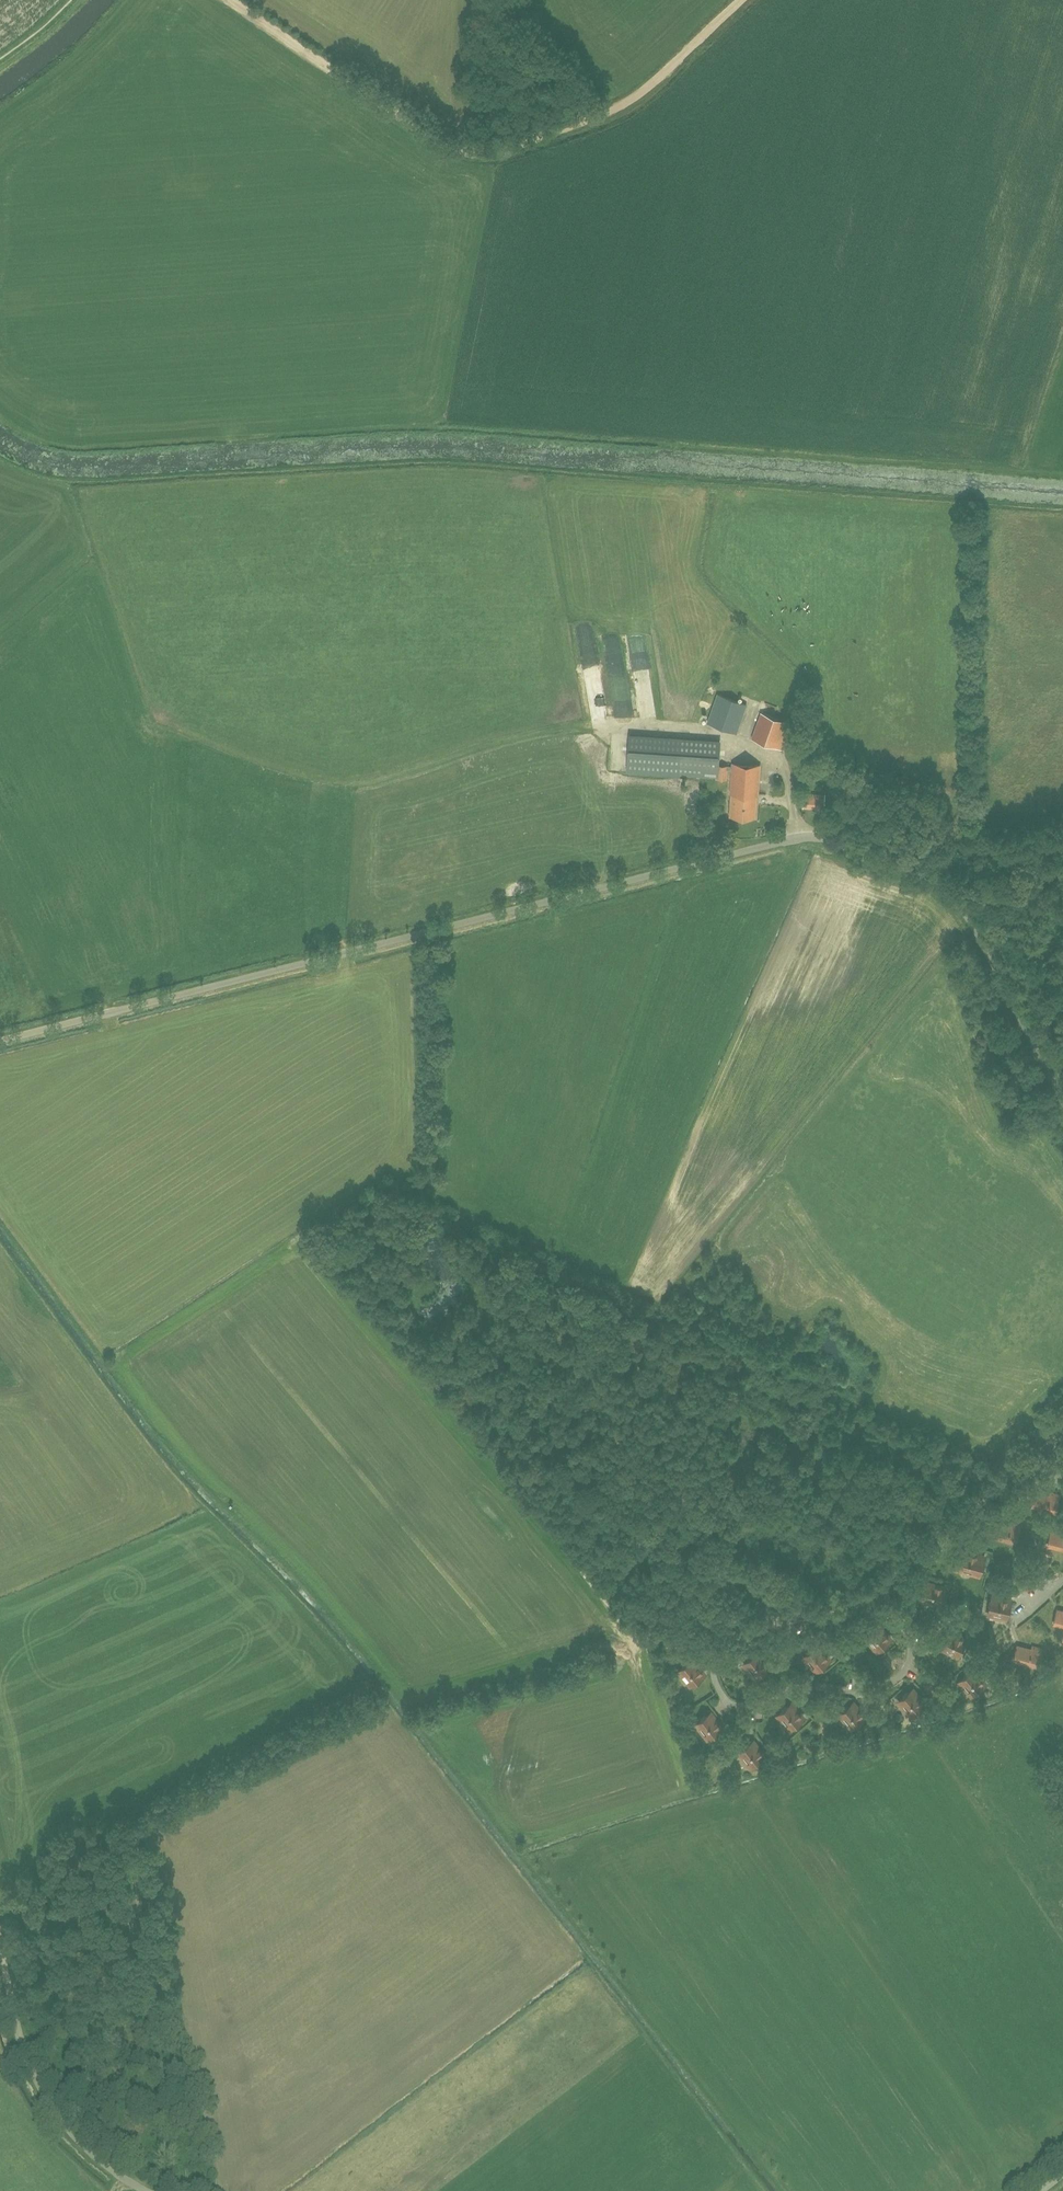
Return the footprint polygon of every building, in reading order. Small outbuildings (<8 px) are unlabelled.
[(746,688),(754,671),(747,668),(740,686),(746,688)] [(736,733),(747,704),(718,694),(707,722),(736,733)] [(784,752),(794,725),(761,713),(751,740),(784,752)] [(727,766),(719,765),(718,765),(720,741),(629,734),(627,772),(678,775),(678,774),(717,777),(717,779),(726,779),(726,770),(727,766)] [(732,766),(727,766),(726,770),(732,770),(730,794),(731,794),(730,816),(755,818),(757,796),(758,796),(760,765),(732,763),(732,766)] [(844,789),(854,794),(859,782),(850,777),(844,789)] [(804,793),(803,807),(823,808),(824,795),(804,793)] [(1056,1512),(1060,1497),(1049,1494),(1049,1496),(1035,1492),(1031,1506),(1056,1512)] [(1062,1549),(1062,1534),(1051,1531),(1047,1545),(1062,1549)] [(957,1563),(955,1568),(962,1570),(962,1571),(972,1574),(972,1573),(979,1575),(981,1570),(982,1570),(984,1564),(983,1564),(984,1558),(977,1556),(977,1555),(968,1552),(967,1554),(960,1551),(958,1557),(957,1557),(956,1563),(957,1563)] [(922,1600),(940,1604),(944,1588),(926,1583),(922,1600)] [(1011,1600),(992,1596),(989,1613),(1007,1617),(1011,1600)] [(1053,1624),(1062,1626),(1062,1611),(1057,1610),(1053,1624)] [(865,1636),(878,1650),(890,1639),(878,1625),(865,1636)] [(941,1647),(958,1655),(966,1640),(949,1632),(941,1647)] [(1013,1659),(1038,1665),(1041,1650),(1031,1647),(1031,1649),(1017,1645),(1013,1659)] [(816,1671),(829,1660),(817,1646),(804,1656),(816,1671)] [(767,1665),(757,1653),(744,1663),(754,1675),(758,1672),(760,1674),(765,1670),(763,1668),(767,1665)] [(692,1660),(679,1670),(691,1685),(704,1674),(692,1660)] [(972,1695),(985,1684),(972,1670),(960,1681),(972,1695)] [(912,1689),(899,1700),(912,1715),(924,1704),(912,1689)] [(694,1715),(707,1710),(704,1702),(691,1708),(694,1715)] [(791,1703),(778,1714),(790,1729),(803,1718),(791,1703)] [(865,1717),(853,1703),(840,1713),(852,1728),(865,1717)] [(697,1723),(708,1738),(721,1728),(710,1713),(697,1723)] [(740,1752),(752,1766),(764,1756),(753,1741),(740,1752)]
